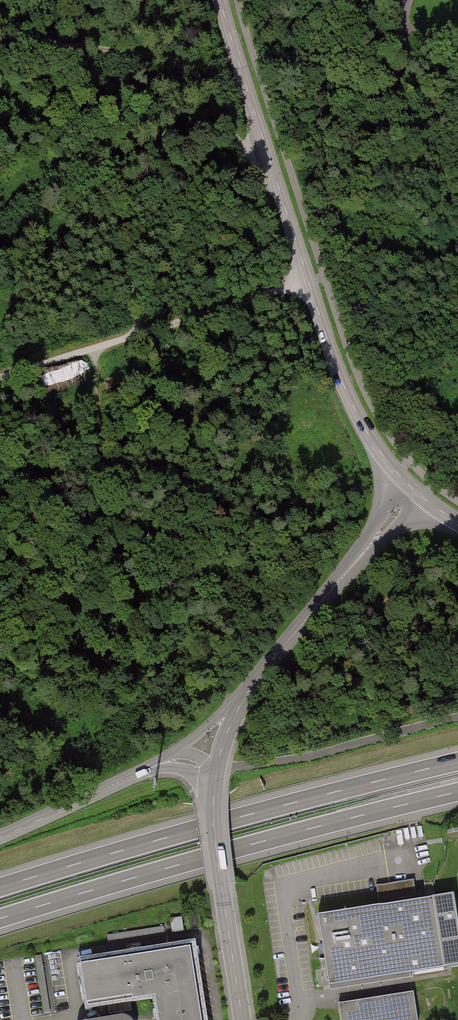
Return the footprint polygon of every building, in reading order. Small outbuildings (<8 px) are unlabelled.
[(318,916),(323,947),(329,986),(457,966),(457,921),(454,895),(398,903),(397,898),(417,895),(414,879),(390,883),(377,885),(378,890),(380,906),(318,916)] [(80,961),(87,1007),(154,996),(158,1019),(205,1019),(193,943),(80,961)] [(338,1009),(340,1019),(418,1019),(414,997),(338,1009)]
